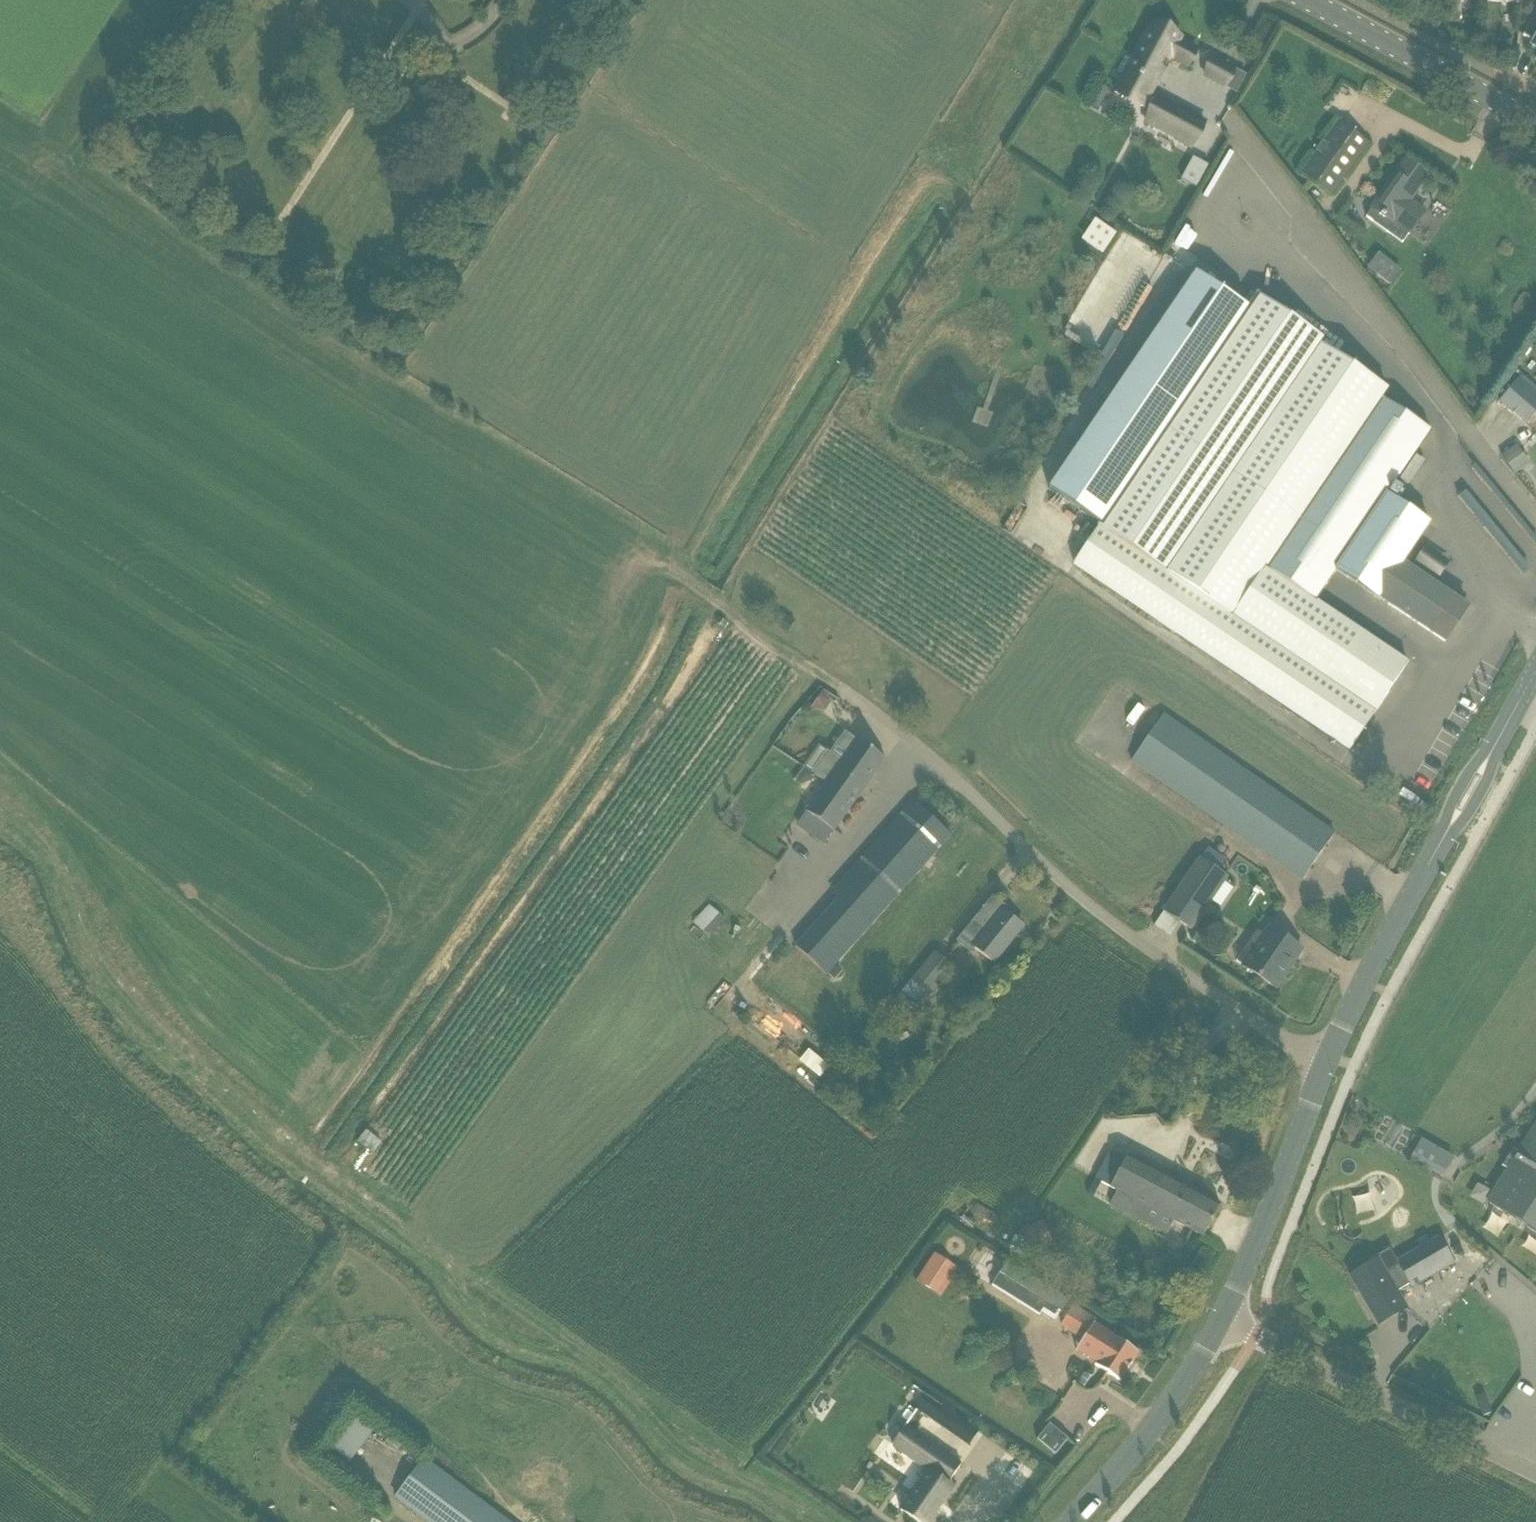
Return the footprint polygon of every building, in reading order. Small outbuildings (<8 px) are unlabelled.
[(1523,36),(1534,42),(1531,47),(1535,50),(1535,10),(1523,36)] [(1448,14),(1447,22),(1459,23),(1460,15),(1448,14)] [(1114,93),(1130,101),(1131,100),(1129,99),(1131,96),(1144,102),(1142,106),(1140,105),(1140,106),(1142,108),(1143,106),(1151,110),(1145,122),(1192,147),(1204,124),(1157,99),(1156,102),(1148,98),(1170,57),(1188,66),(1196,50),(1178,41),(1180,37),(1152,22),(1132,59),(1124,55),(1115,73),(1122,77),(1114,93)] [(1213,62),(1206,75),(1231,90),(1239,77),(1213,62)] [(1100,85),(1088,108),(1096,112),(1108,89),(1100,85)] [(1367,143),(1339,123),(1303,173),(1332,193),(1367,143)] [(1208,166),(1194,158),(1182,180),(1197,188),(1208,166)] [(1406,159),(1371,208),(1365,217),(1402,243),(1425,212),(1409,200),(1427,175),(1406,159)] [(1105,253),(1119,231),(1097,217),(1083,240),(1105,253)] [(1379,255),(1368,269),(1379,277),(1389,264),(1379,255)] [(1102,522),(1073,564),(1350,750),(1378,708),(1408,663),(1315,600),(1336,569),(1445,642),(1468,607),(1402,564),(1429,524),(1387,495),(1429,430),(1382,398),(1387,389),(1319,344),(1323,339),(1257,294),(1247,308),(1102,522)] [(1535,413),(1535,396),(1517,380),(1499,401),(1526,424),(1535,413)] [(1516,448),(1501,459),(1507,466),(1522,455),(1516,448)] [(783,614),(776,625),(787,632),(794,621),(783,614)] [(816,696),(810,707),(823,710),(830,700),(823,689),(816,696)] [(1132,760),(1286,868),(1302,880),(1334,833),(1163,714),(1132,760)] [(827,783),(797,826),(825,845),(885,759),(857,740),(842,761),(817,744),(802,766),(827,783)] [(803,767),(794,780),(801,785),(812,780),(815,776),(811,772),(803,767)] [(827,974),(937,850),(951,835),(928,814),(935,807),(920,794),(842,882),(850,888),(797,947),(827,974)] [(1190,929),(1201,913),(1226,878),(1217,872),(1225,861),(1208,850),(1201,860),(1199,860),(1164,911),(1190,929)] [(994,963),(1012,942),(1024,926),(1004,910),(1006,908),(993,898),(958,942),(969,951),(973,946),(994,963)] [(710,938),(726,920),(709,904),(693,922),(710,938)] [(1301,950),(1268,927),(1262,934),(1257,931),(1237,961),(1243,966),(1275,988),(1301,950)] [(771,960),(789,941),(783,935),(765,954),(771,960)] [(941,982),(953,968),(934,953),(911,981),(912,981),(902,992),(904,994),(898,999),(915,1014),(921,1007),(924,1010),(944,985),(941,982)] [(960,1003),(972,1013),(981,1003),(969,992),(960,1003)] [(820,1076),(831,1065),(812,1048),(802,1060),(820,1076)] [(1486,1202),(1535,1234),(1535,1123),(1499,1181),(1486,1202)] [(1415,1158),(1448,1176),(1458,1156),(1425,1138),(1415,1158)] [(1173,1221),(1185,1227),(1203,1237),(1220,1205),(1127,1156),(1110,1188),(1117,1191),(1109,1206),(1165,1236),(1173,1221)] [(961,1222),(989,1237),(995,1225),(968,1210),(961,1222)] [(1043,1219),(1021,1229),(1030,1249),(1052,1240),(1043,1219)] [(1374,1258),(1376,1261),(1351,1276),(1379,1324),(1406,1308),(1397,1291),(1407,1285),(1409,1288),(1453,1263),(1437,1237),(1397,1260),(1390,1249),(1374,1258)] [(940,1295),(958,1269),(935,1254),(917,1280),(940,1295)] [(1056,1323),(1070,1301),(1008,1261),(991,1287),(1039,1319),(1042,1314),(1056,1323)] [(1122,1341),(1092,1323),(1093,1321),(1070,1307),(1058,1325),(1082,1341),(1075,1352),(1103,1370),(1120,1381),(1138,1352),(1122,1341)] [(926,1395),(916,1410),(943,1428),(953,1414),(926,1395)] [(946,1436),(1030,1488),(1045,1465),(960,1413),(946,1436)] [(1040,1438),(1059,1455),(1073,1438),(1054,1422),(1040,1438)] [(892,1445),(918,1463),(923,1455),(933,1462),(899,1510),(916,1521),(929,1521),(953,1488),(948,1484),(961,1465),(905,1426),(892,1445)] [(396,1498),(428,1521),(508,1521),(425,1460),(396,1498)]
